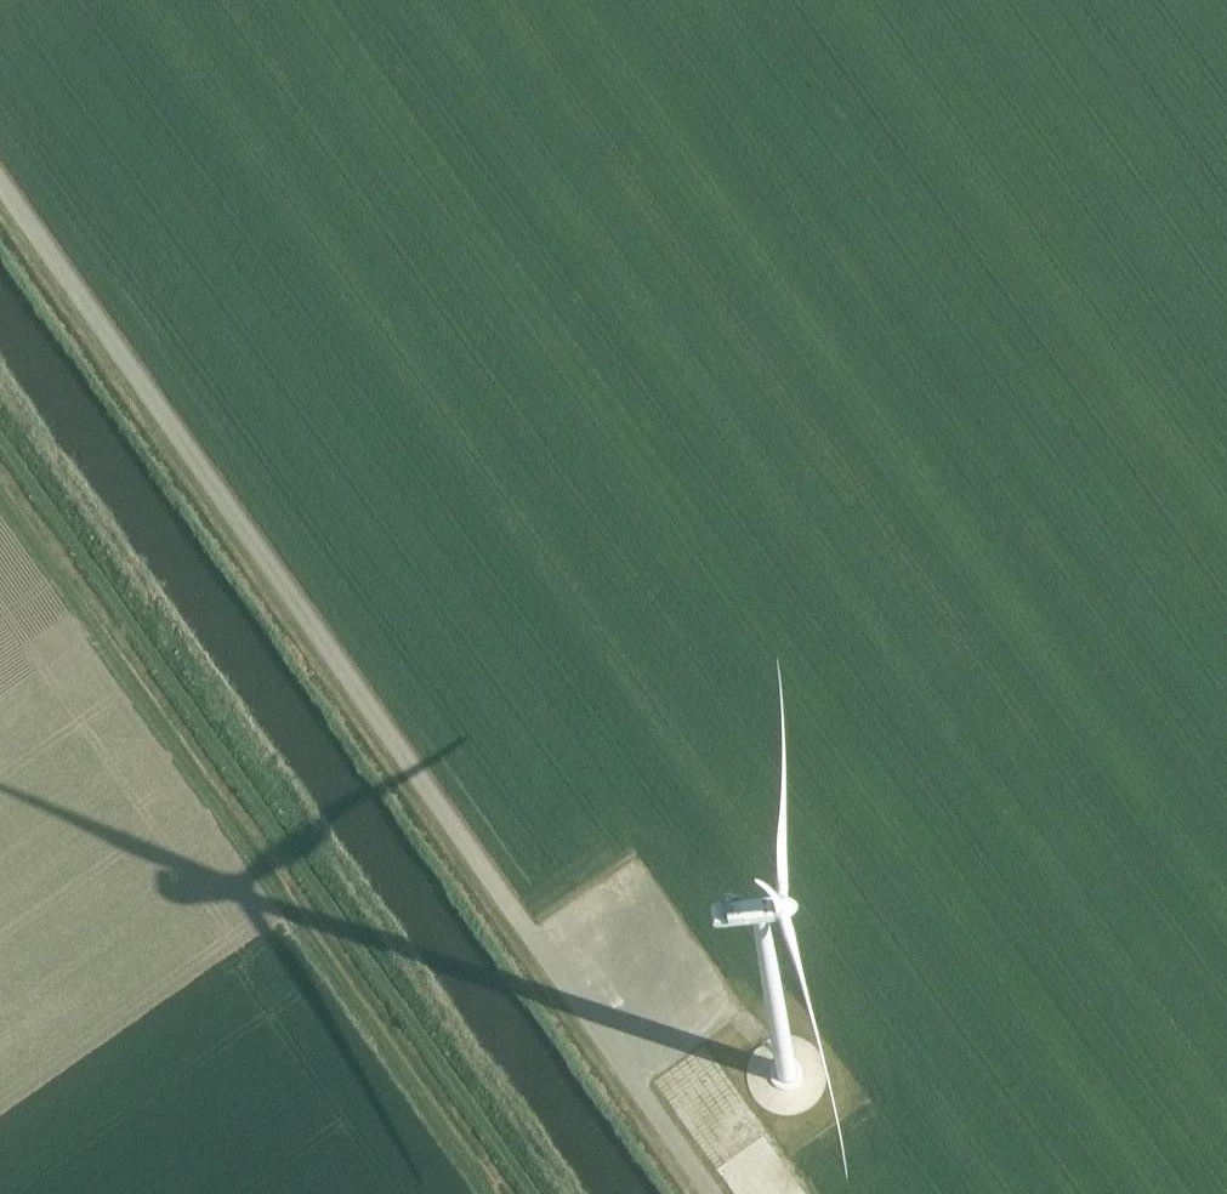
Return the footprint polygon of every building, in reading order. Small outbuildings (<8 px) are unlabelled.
[(776,1074),(776,1076),(776,1078),(777,1080),(778,1082),(779,1084),(781,1085),(782,1086),(784,1087),(786,1087),(788,1087),(790,1087),(792,1086),(794,1085),(795,1084),(796,1082),(797,1080),(798,1078),(798,1076),(798,1074),(797,1072),(796,1070),(795,1069),(794,1067),(792,1066),(790,1066),(788,1065),(786,1065),(784,1066),(782,1067),(780,1068),(779,1069),(778,1071),(777,1072),(776,1074)]
